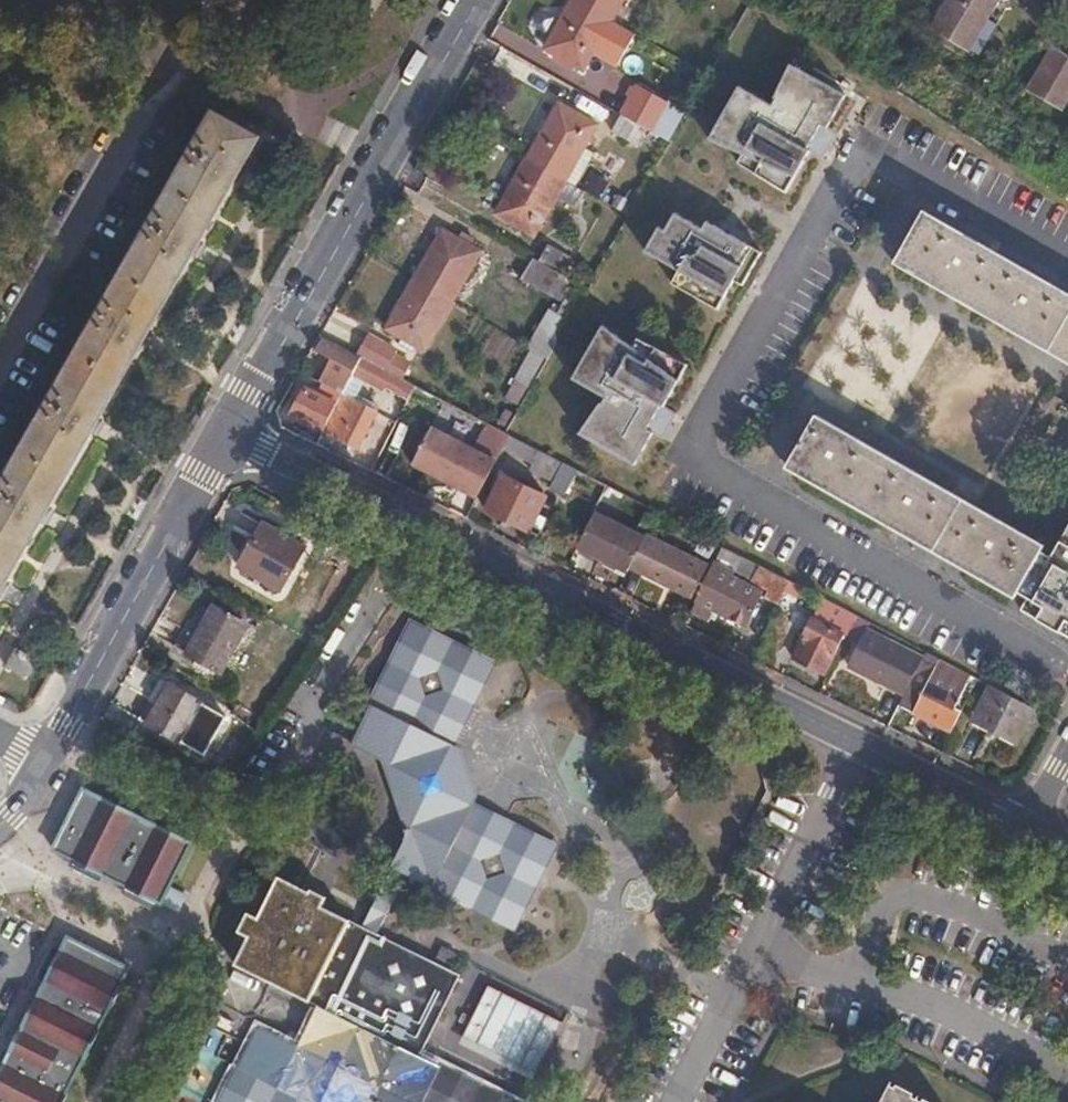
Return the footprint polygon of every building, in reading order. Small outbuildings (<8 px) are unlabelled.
[(575,0),(572,0),(544,49),(583,71),(594,52),(618,66),(636,34),(612,21),(575,0)] [(612,21),(623,0),(575,0),(612,21)] [(932,29),(968,50),(998,0),(949,0),(932,29)] [(1067,98),(1067,58),(1053,49),(1029,90),(1062,109),(1067,98)] [(738,87),(709,139),(741,157),(737,163),(788,192),(810,152),(822,159),(836,134),(827,129),(845,95),(791,65),(773,98),(776,100),(773,106),(738,87)] [(635,88),(620,114),(621,115),(647,129),(653,132),(661,118),(676,126),(682,115),(635,88)] [(558,102),(527,158),(566,180),(584,148),(597,124),(558,102)] [(213,110),(0,485),(0,597),(260,137),(213,110)] [(647,129),(621,115),(612,132),(637,146),(647,129)] [(594,153),(584,148),(566,180),(576,186),(594,153)] [(566,180),(527,158),(495,214),(534,236),(566,180)] [(618,194),(611,206),(629,216),(635,204),(618,194)] [(895,263),(850,238),(754,406),(805,435),(786,468),(1015,598),(1033,565),(1067,585),(1067,504),(1044,546),(818,417),(902,268),(1067,363),(1067,294),(923,212),(895,263)] [(658,228),(645,252),(679,271),(671,284),(718,310),(734,282),(743,287),(762,253),(750,246),(754,239),(722,221),(718,228),(707,222),(702,229),(674,213),(664,231),(658,228)] [(443,230),(414,280),(453,302),(481,252),(443,230)] [(548,244),(538,261),(563,275),(573,259),(548,244)] [(538,261),(533,258),(521,280),(563,303),(557,313),(550,309),(528,347),(533,350),(547,359),(563,331),(587,289),(538,261)] [(453,302),(414,280),(386,329),(425,351),(453,302)] [(633,347),(602,328),(572,379),(606,399),(602,405),(599,403),(581,435),(635,466),(653,435),(662,440),(677,415),(664,407),(687,367),(637,339),(633,347)] [(368,336),(356,356),(362,358),(386,372),(387,370),(394,356),(396,352),(368,336)] [(356,356),(321,338),(314,350),(326,357),(322,364),(327,367),(318,382),(338,391),(339,388),(345,391),(354,373),(362,358),(356,356)] [(547,359),(533,350),(501,407),(506,409),(516,415),(547,359)] [(410,365),(394,356),(387,370),(403,379),(410,365)] [(381,387),(389,373),(386,372),(362,358),(354,373),(381,387)] [(291,416),(323,432),(338,404),(304,388),(291,416)] [(328,434),(333,436),(348,444),(357,449),(376,411),(347,397),(328,434)] [(516,415),(506,409),(495,428),(505,433),(516,415)] [(411,465),(475,502),(498,463),(435,425),(411,465)] [(348,444),(333,436),(330,442),(345,450),(348,444)] [(562,463),(509,436),(502,449),(532,464),(528,471),(551,483),(562,463)] [(578,471),(562,463),(551,483),(548,488),(564,496),(578,471)] [(499,483),(486,510),(529,531),(545,496),(503,476),(502,479),(497,476),(494,481),(499,483)] [(657,512),(607,487),(601,498),(651,525),(657,512)] [(577,547),(628,572),(630,567),(644,538),(594,513),(577,547)] [(263,523),(239,567),(280,591),(306,547),(263,523)] [(644,538),(630,567),(691,597),(707,565),(646,534),(644,538)] [(737,568),(743,557),(722,546),(717,558),(737,568)] [(760,596),(778,605),(789,581),(760,566),(754,577),(767,583),(762,592),(732,576),(734,572),(715,562),(691,612),(709,621),(714,611),(746,627),(751,615),(767,623),(774,608),(758,601),(760,596)] [(844,634),(848,636),(857,617),(825,600),(815,620),(812,619),(792,658),(825,675),(844,634)] [(213,606),(186,653),(221,673),(248,626),(213,606)] [(849,666),(905,695),(923,659),(867,631),(870,623),(857,617),(848,636),(847,637),(859,644),(849,666)] [(398,802),(408,833),(392,867),(407,875),(515,930),(557,846),(474,805),(454,745),(495,663),(411,621),(362,721),(367,724),(361,736),(393,752),(390,758),(397,761),(410,799),(398,802)] [(17,648),(4,672),(24,683),(37,660),(17,648)] [(912,714),(951,733),(961,713),(955,710),(971,676),(927,652),(923,659),(905,695),(900,706),(913,712),(912,714)] [(169,683),(145,723),(182,744),(205,703),(169,683)] [(988,688),(970,722),(1016,746),(1035,711),(988,688)] [(83,789),(53,850),(161,904),(191,844),(83,789)] [(407,875),(392,867),(362,929),(376,936),(407,875)] [(278,877),(258,918),(248,913),(238,932),(249,937),(235,965),(317,1006),(298,1047),(293,1058),(253,1038),(220,1101),(332,1101),(368,1089),(372,1100),(375,1100),(376,1101),(384,1101),(389,1091),(401,1097),(399,1101),(513,1101),(419,1055),(458,976),(376,936),(362,929),(349,922),(350,921),(322,907),(325,901),(278,877)] [(278,877),(325,901),(327,898),(311,889),(309,893),(278,877)] [(76,1073),(129,968),(68,938),(0,1074),(0,1101),(61,1101),(76,1073)] [(293,1058),(298,1047),(258,1026),(253,1038),(293,1058)] [(892,1081),(881,1101),(932,1101),(892,1081)] [(372,1100),(368,1089),(332,1101),(366,1101),(372,1100)] [(401,1097),(389,1091),(384,1101),(399,1101),(401,1097)]
